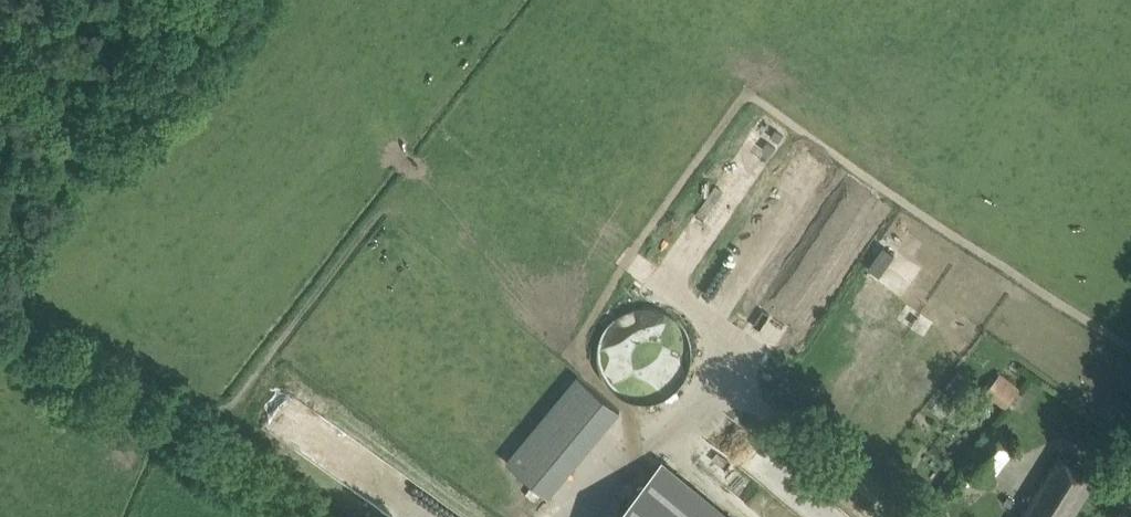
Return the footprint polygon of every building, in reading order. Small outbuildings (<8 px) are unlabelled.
[(598,351),(598,355),(598,359),(599,364),(600,368),(601,371),(602,375),(604,379),(606,382),(609,386),(612,389),(615,391),(618,394),(621,396),(625,398),(629,400),(633,401),(637,402),(641,402),(645,403),(649,402),(653,402),(657,401),(661,400),(665,398),(668,396),(672,394),(675,392),(678,389),(681,386),(683,383),(686,379),(688,376),(689,372),(690,368),(691,364),(692,360),(692,356),(692,352),(691,348),(690,344),(689,340),(688,336),(686,332),(684,329),(681,326),(678,323),(675,320),(672,317),(669,315),(665,313),(661,312),(657,310),(653,309),(649,309),(645,309),(641,309),(637,309),(633,310),(629,311),(625,313),(622,315),(618,317),(615,320),(612,322),(609,325),(607,328),(604,332),(603,336),(601,339),(600,343),(599,347),(598,351)] [(986,391),(1005,407),(1021,389),(1002,373),(986,391)] [(548,495),(619,409),(577,374),(505,460),(548,495)] [(305,403),(284,431),(343,475),(364,447),(305,403)] [(964,461),(990,482),(1016,449),(989,428),(964,461)] [(1020,516),(1071,516),(1096,477),(1060,455),(1020,516)] [(661,464),(617,516),(725,516),(661,464)]
